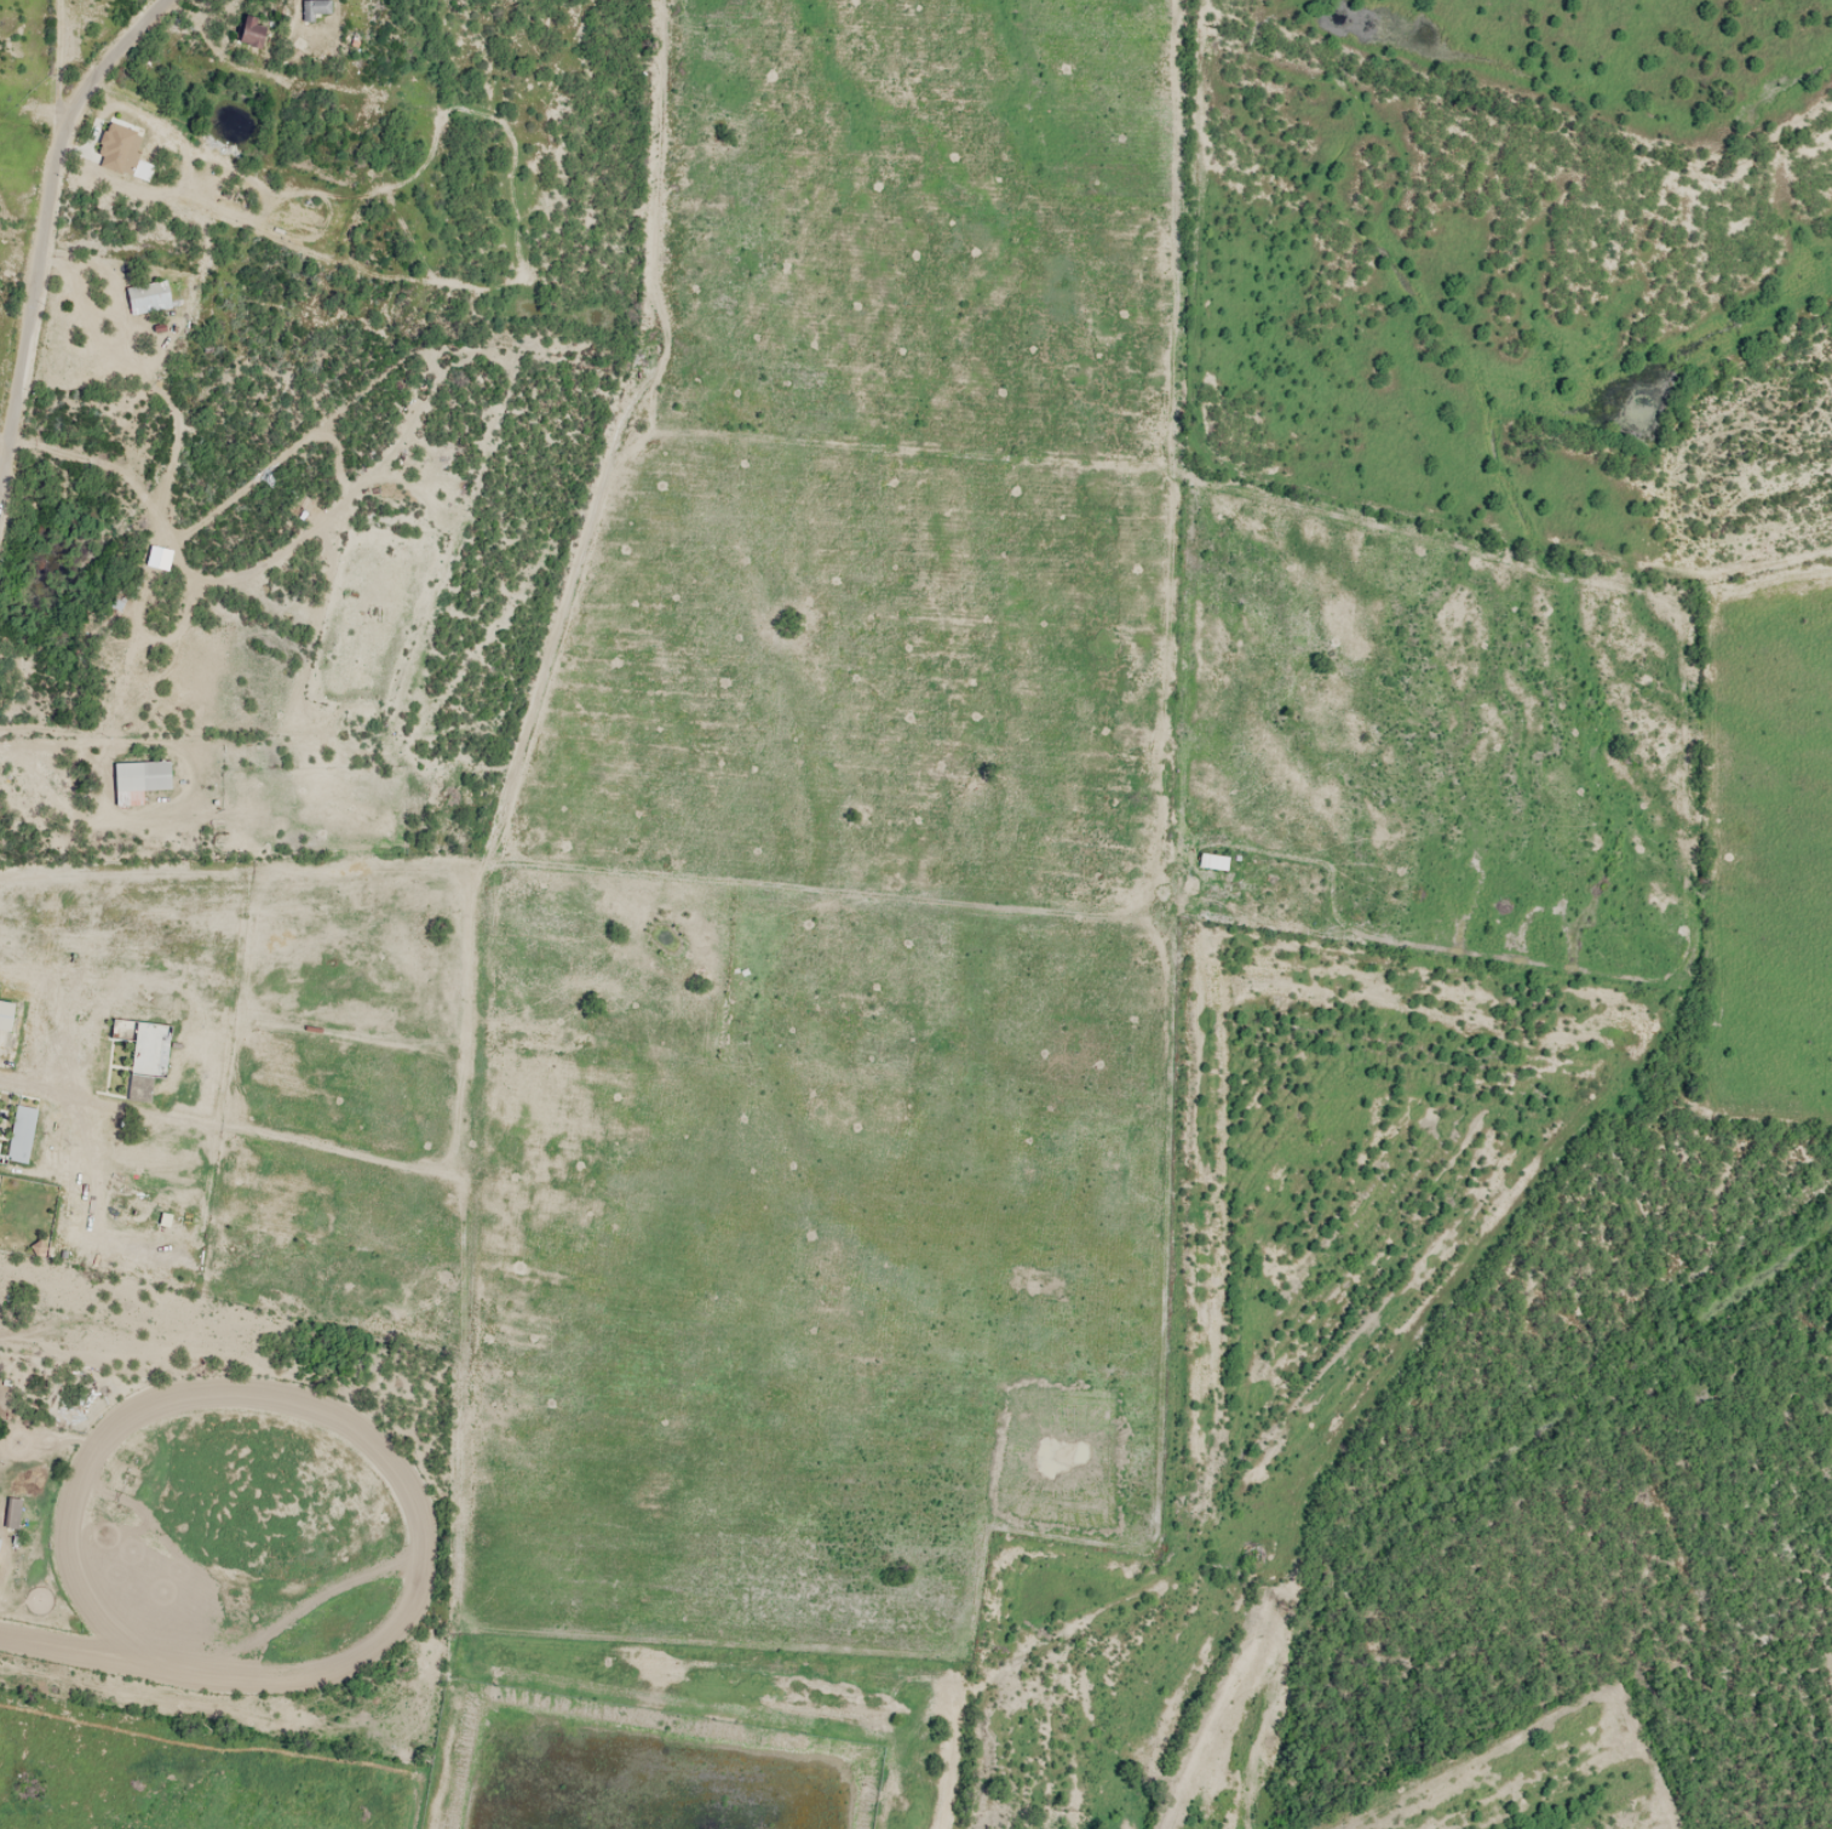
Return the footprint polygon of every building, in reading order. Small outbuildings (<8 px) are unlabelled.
[(328,16),(328,0),(301,0),(301,16),(328,16)] [(265,21),(245,15),(237,39),(258,46),(265,21)] [(129,313),(171,308),(168,280),(126,284),(129,313)] [(302,521),(316,505),(304,495),(290,511),(302,521)] [(119,611),(125,592),(107,587),(101,605),(119,611)] [(113,762),(114,804),(142,803),(142,789),(169,789),(168,761),(113,762)] [(6,1159),(27,1162),(35,1108),(14,1105),(6,1159)]
